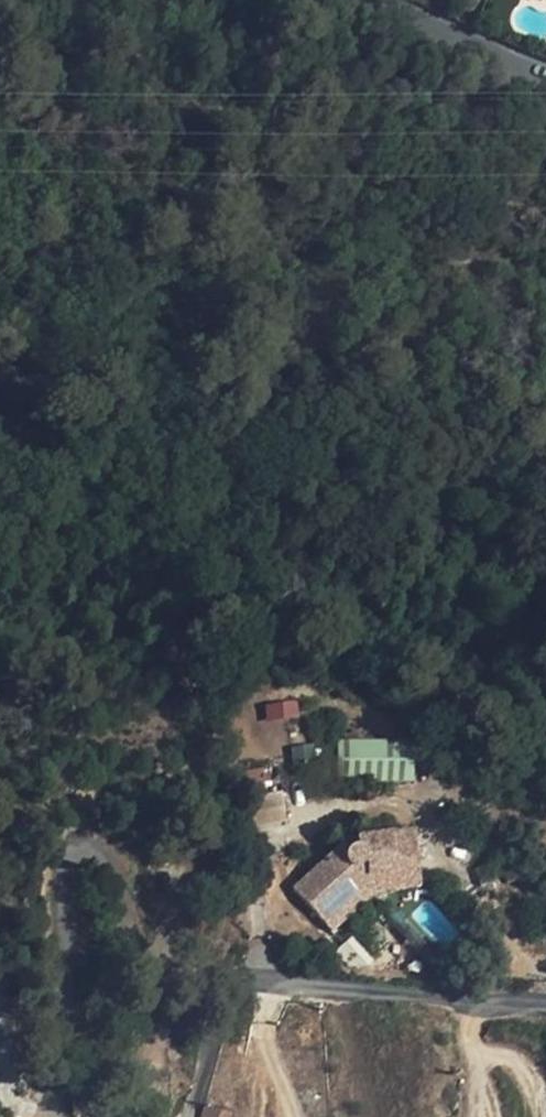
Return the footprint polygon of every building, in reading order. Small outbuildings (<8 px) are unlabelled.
[(303,701),(262,705),(267,749),(307,745),(303,701)] [(415,778),(414,736),(340,739),(342,780),(415,778)] [(272,802),(256,804),(258,821),(287,818),(285,792),(271,794),(272,802)] [(289,889),(322,924),(368,883),(413,876),(407,832),(347,840),(335,848),(289,889)] [(415,888),(413,876),(368,883),(322,924),(329,932),(374,893),(415,888)] [(289,1014),(291,1044),(312,1043),(309,1012),(289,1014)] [(201,1116),(230,1116),(230,1115),(204,1106),(201,1116)]
